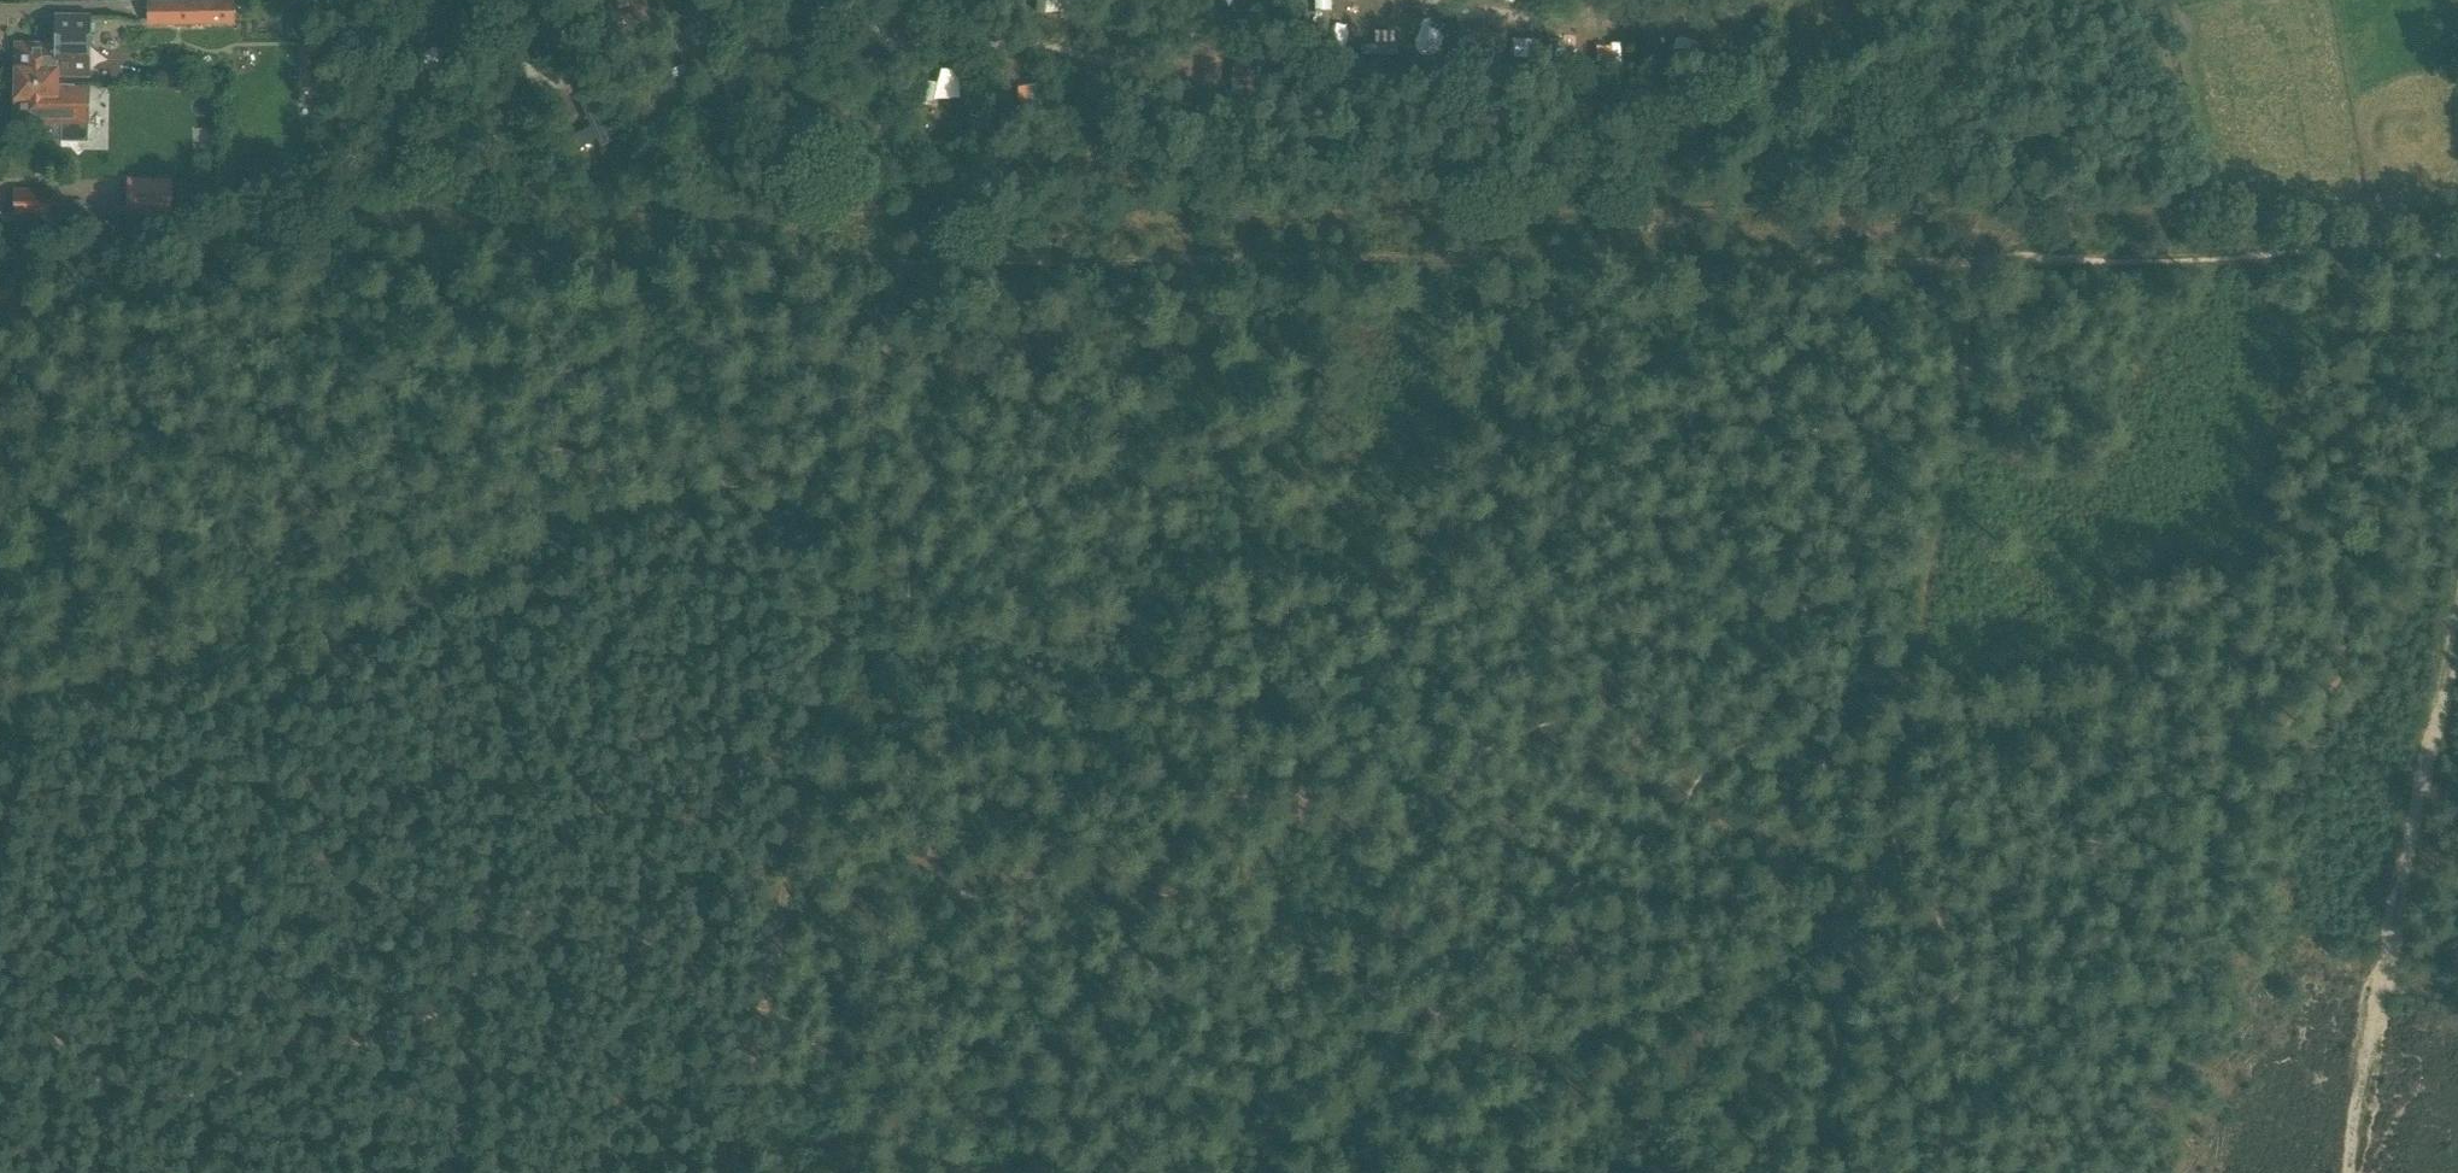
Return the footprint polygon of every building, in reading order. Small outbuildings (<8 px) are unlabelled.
[(231,20),(230,1),(173,2),(173,22),(231,20)] [(60,86),(60,74),(90,75),(91,18),(58,18),(57,46),(18,46),(18,86),(60,86)] [(74,86),(60,86),(18,86),(17,123),(57,123),(57,121),(62,121),(62,142),(90,143),(90,95),(74,95),(74,86)] [(172,211),(173,187),(129,185),(128,209),(172,211)] [(52,191),(16,191),(16,215),(52,215),(52,191)]
